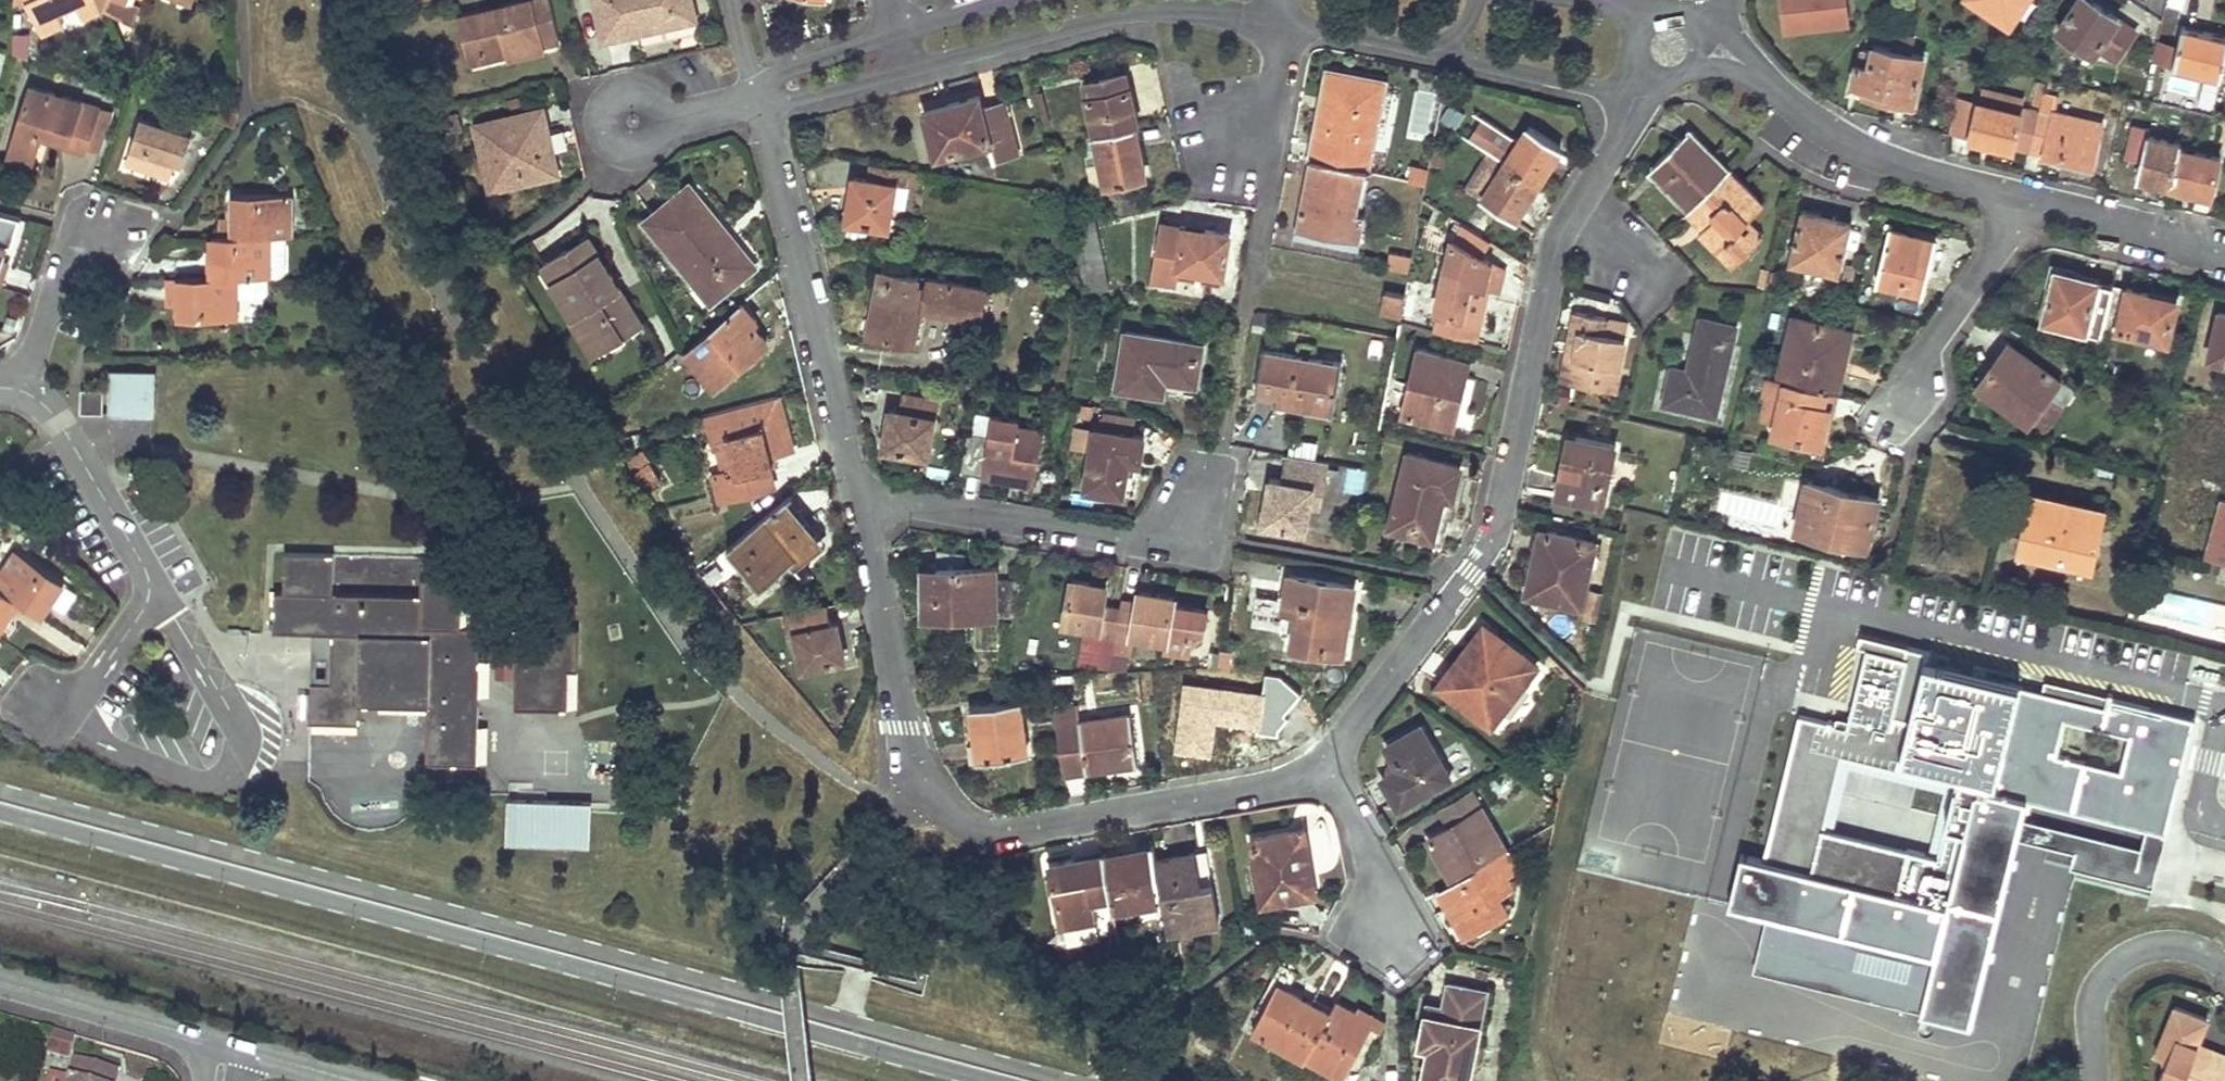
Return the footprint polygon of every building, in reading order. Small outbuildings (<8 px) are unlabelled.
[(35,20),(59,9),(75,1),(82,16),(104,7),(100,0),(25,0),(35,20)] [(104,7),(131,23),(139,3),(131,0),(107,0),(104,7)] [(543,48),(542,43),(558,40),(549,0),(530,0),(457,17),(466,57),(503,48),(505,56),(505,58),(543,48)] [(603,39),(642,30),(675,23),(696,18),(692,0),(594,0),(603,39)] [(1817,27),(1848,24),(1845,0),(1783,0),(1786,31),(1817,27)] [(2016,2),(2017,0),(1977,0),(2004,19),(2016,2)] [(2016,2),(2004,19),(2011,24),(2027,0),(2017,0),(2016,2)] [(2107,57),(2117,64),(2136,33),(2085,0),(2080,0),(2058,33),(2094,57),(2098,51),(2107,57)] [(59,9),(35,20),(40,31),(64,21),(59,9)] [(675,23),(642,30),(645,43),(678,35),(675,23)] [(2224,67),(2224,39),(2183,29),(2179,48),(2175,66),(2199,72),(2223,78),(2224,67)] [(13,31),(12,53),(16,55),(28,58),(29,32),(13,31)] [(1872,54),(1867,52),(1862,51),(1858,64),(1857,63),(1850,90),(1913,106),(1925,59),(1909,55),(1912,43),(1895,38),(1892,51),(1874,47),(1872,54)] [(2153,61),(2175,66),(2179,48),(2158,43),(2153,61)] [(503,48),(466,57),(468,65),(505,56),(503,48)] [(1095,135),(1135,127),(1137,127),(1126,73),(1084,82),(1095,135)] [(1310,160),(1364,171),(1367,171),(1385,83),(1334,73),(1327,108),(1321,107),(1310,160)] [(41,130),(54,134),(67,138),(65,143),(82,148),(83,146),(97,106),(30,84),(7,151),(32,159),(40,135),(41,130)] [(1971,139),(2030,153),(2041,113),(2023,108),(2025,100),(2004,95),(1983,91),(1978,111),(1971,139)] [(215,103),(237,110),(239,103),(218,96),(215,103)] [(1018,153),(1012,128),(1006,103),(981,109),(978,97),(947,104),(949,109),(925,114),(936,157),(989,144),(993,159),(1018,153)] [(99,152),(113,111),(97,106),(83,146),(99,152)] [(1961,107),(1953,135),(1971,139),(1978,111),(1961,107)] [(556,172),(549,141),(542,109),(476,123),(491,187),(556,172)] [(2030,153),(2092,167),(2102,127),(2041,113),(2030,153)] [(176,159),(183,161),(192,134),(141,118),(126,160),(171,175),(176,159)] [(1506,163),(1538,184),(1550,165),(1545,162),(1556,145),(1530,127),(1520,142),(1482,118),(1469,139),(1506,163)] [(1140,152),(1135,127),(1095,135),(1105,183),(1145,176),(1140,152)] [(2183,147),(2166,143),(2148,138),(2150,131),(2134,127),(2126,161),(2141,165),(2137,180),(2173,189),(2182,150),(2183,147)] [(1729,170),(1725,166),(1688,129),(1653,165),(1667,180),(1661,185),(1687,212),(1689,209),(1729,170)] [(40,135),(65,143),(67,138),(54,134),(41,130),(40,135)] [(2220,161),(2182,150),(2173,189),(2211,198),(2220,161)] [(5,156),(30,164),(32,159),(7,151),(5,156)] [(1525,204),(1538,184),(1506,163),(1505,165),(1489,154),(1472,180),(1489,190),(1484,197),(1482,200),(1511,218),(1522,201),(1525,204)] [(1360,192),(1364,171),(1310,160),(1296,230),(1358,243),(1363,217),(1356,213),(1360,192)] [(868,180),(861,179),(855,177),(847,220),(888,227),(891,206),(904,208),(911,170),(898,168),(871,164),(868,180)] [(1762,203),(1729,170),(1689,209),(1706,226),(1697,234),(1730,267),(1753,245),(1737,229),(1762,203)] [(647,220),(672,251),(697,282),(691,286),(704,302),(761,256),(698,179),(647,220)] [(1489,190),(1472,180),(1468,186),(1484,197),(1489,190)] [(233,235),(269,235),(287,235),(291,235),(291,194),(233,194),(233,219),(233,235)] [(1447,214),(1423,199),(1419,217),(1441,226),(1447,214)] [(1790,262),(1838,273),(1851,222),(1802,210),(1790,262)] [(5,245),(11,247),(20,224),(0,217),(0,259),(5,245)] [(222,235),(233,235),(233,219),(222,219),(222,235)] [(1087,286),(1098,288),(1109,290),(1093,220),(1073,225),(1087,286)] [(1491,242),(1473,231),(1456,220),(1449,233),(1453,240),(1481,257),(1491,242)] [(1179,268),(1200,272),(1221,276),(1228,235),(1163,224),(1154,278),(1177,283),(1179,268)] [(1875,283),(1899,289),(1922,295),(1936,242),(1888,230),(1875,283)] [(237,277),(268,277),(269,235),(233,235),(222,235),(212,235),(211,278),(237,277)] [(287,235),(269,235),(268,277),(281,277),(287,271),(287,235)] [(616,289),(615,289),(613,291),(607,281),(611,278),(586,238),(541,265),(573,318),(579,314),(601,349),(640,324),(617,288),(616,289)] [(1499,292),(1504,271),(1481,257),(1453,240),(1436,311),(1439,311),(1434,332),(1477,342),(1489,290),(1499,292)] [(1410,269),(1411,251),(1389,249),(1388,268),(1410,269)] [(1843,278),(1848,280),(1854,281),(1857,267),(1846,264),(1843,278)] [(879,322),(877,330),(876,338),(906,344),(913,308),(980,321),(986,289),(882,270),(872,321),(879,322)] [(2100,334),(2113,284),(2075,275),(2074,281),(2053,276),(2043,320),(2100,334)] [(237,297),(237,277),(211,278),(179,278),(179,318),(208,318),(237,318),(237,297)] [(268,277),(237,277),(237,297),(263,298),(268,293),(268,277)] [(617,288),(611,278),(607,281),(613,291),(615,289),(616,289),(617,288)] [(2149,293),(2113,284),(2100,334),(2116,337),(2119,330),(2168,340),(2171,323),(2175,306),(2148,298),(2149,293)] [(1381,312),(1400,316),(1404,295),(1386,291),(1381,312)] [(767,342),(751,323),(759,316),(744,299),(683,350),(688,357),(714,386),(740,364),(767,342)] [(2219,310),(2209,351),(2224,355),(2224,311),(2219,310)] [(1571,329),(1579,331),(1569,381),(1615,391),(1626,338),(1603,333),(1606,318),(1575,311),(1571,329)] [(579,314),(573,318),(570,319),(591,355),(601,349),(579,314)] [(1629,323),(1606,318),(1603,333),(1626,338),(1629,323)] [(1672,369),(1668,386),(1664,403),(1714,415),(1735,327),(1700,319),(1687,372),(1672,369)] [(1778,379),(1826,391),(1837,393),(1842,374),(1838,373),(1848,332),(1793,319),(1778,379)] [(1579,331),(1571,329),(1560,379),(1569,381),(1579,331)] [(1165,379),(1181,382),(1198,385),(1203,346),(1125,333),(1116,387),(1163,395),(1165,379)] [(1978,384),(2003,403),(2028,421),(2044,433),(2062,410),(2045,397),(2059,379),(2009,342),(1978,384)] [(1277,402),(1305,407),(1333,412),(1342,363),(1263,349),(1256,393),(1278,397),(1277,402)] [(1437,423),(1438,418),(1439,413),(1458,417),(1472,363),(1416,349),(1400,414),(1437,423)] [(683,350),(674,359),(679,365),(688,357),(683,350)] [(2081,366),(2086,369),(2090,371),(2093,359),(2085,354),(2081,366)] [(154,370),(110,370),(110,411),(154,412),(154,370)] [(1747,372),(1745,381),(1743,390),(1754,393),(1758,374),(1747,372)] [(1823,404),(1826,391),(1778,379),(1768,377),(1764,395),(1767,396),(1762,417),(1774,421),(1771,434),(1796,440),(1820,446),(1830,406),(1823,404)] [(2076,391),(2059,379),(2045,397),(2062,410),(2076,391)] [(81,390),(81,412),(103,412),(103,390),(81,390)] [(792,448),(778,396),(700,417),(708,449),(721,446),(726,468),(712,471),(719,499),(719,501),(767,488),(759,457),(770,454),(792,448)] [(889,410),(885,429),(882,449),(927,457),(937,402),(905,396),(902,412),(889,410)] [(1455,428),(1458,417),(1439,413),(1438,418),(1437,423),(1455,428)] [(1034,485),(1039,459),(1044,433),(1017,428),(1018,422),(991,417),(987,438),(981,437),(982,428),(971,426),(970,435),(968,434),(961,472),(1034,485)] [(1075,422),(1072,444),(1088,446),(1092,425),(1075,422)] [(1124,495),(1128,477),(1131,459),(1140,461),(1144,437),(1095,428),(1085,488),(1124,495)] [(1316,455),(1319,439),(1293,434),(1290,450),(1316,455)] [(1616,446),(1592,440),(1568,435),(1555,493),(1603,504),(1616,446)] [(650,457),(643,448),(627,460),(633,469),(650,457)] [(1461,466),(1408,452),(1388,529),(1433,541),(1439,516),(1455,520),(1459,503),(1452,502),(1461,466)] [(770,454),(759,457),(767,488),(779,485),(770,454)] [(660,482),(648,464),(633,473),(645,492),(652,487),(660,482)] [(1363,497),(1370,471),(1347,464),(1340,491),(1363,497)] [(1310,529),(1317,476),(1268,469),(1260,523),(1310,529)] [(1866,544),(1872,521),(1877,499),(1808,482),(1797,528),(1866,544)] [(2019,548),(2056,556),(2092,564),(2104,509),(2032,492),(2019,548)] [(795,568),(825,542),(786,496),(780,501),(797,522),(815,542),(790,563),(795,568)] [(2219,498),(2204,557),(2224,562),(2224,499),(2219,498)] [(797,522),(780,501),(726,547),(760,588),(790,563),(815,542),(797,522)] [(1530,571),(1528,582),(1525,593),(1580,606),(1595,542),(1545,530),(1536,572),(1530,571)] [(17,600),(39,615),(49,600),(61,583),(62,581),(15,549),(0,570),(0,589),(17,600)] [(937,552),(937,560),(937,567),(921,567),(921,617),(1012,616),(1019,579),(997,579),(996,567),(965,567),(965,556),(937,552)] [(480,629),(460,627),(461,579),(421,578),(420,595),(332,593),(333,555),(284,553),(283,592),(274,593),(273,633),(312,634),(331,634),(330,683),(311,682),(310,721),(359,723),(360,702),(427,704),(426,762),(476,764),(479,658),(518,659),(516,707),(570,708),(571,671),(580,672),(581,628),(500,626),(500,643),(479,643),(480,629)] [(1298,610),(1295,628),(1292,646),(1342,654),(1354,585),(1290,574),(1287,595),(1272,592),(1269,612),(1283,614),(1285,608),(1298,610)] [(1270,581),(1253,578),(1246,607),(1263,612),(1270,581)] [(1097,636),(1114,639),(1119,609),(1104,606),(1107,585),(1090,582),(1072,579),(1065,623),(1097,629),(1097,636)] [(74,593),(61,583),(49,600),(62,609),(74,593)] [(2151,588),(2145,614),(2205,629),(2212,602),(2151,588)] [(0,589),(0,626),(17,600),(0,589)] [(1600,623),(1606,594),(1591,591),(1584,619),(1600,623)] [(1136,611),(1119,609),(1114,639),(1112,650),(1131,654),(1134,636),(1167,641),(1166,650),(1191,654),(1195,631),(1202,632),(1205,612),(1173,606),(1175,598),(1140,592),(1138,602),(1136,611)] [(1138,602),(1121,599),(1119,609),(1136,611),(1138,602)] [(843,658),(842,649),(840,641),(833,642),(830,624),(826,606),(782,614),(786,635),(795,633),(797,644),(801,666),(843,658)] [(836,623),(830,624),(833,642),(840,641),(836,623)] [(1484,627),(1466,650),(1470,653),(1488,630),(1484,627)] [(1466,650),(1452,667),(1439,684),(1491,724),(1536,666),(1488,630),(1470,653),(1466,650)] [(788,646),(797,644),(795,633),(786,635),(788,646)] [(312,634),(311,682),(330,683),(331,634),(312,634)] [(1799,717),(1762,861),(1740,855),(1728,904),(1745,907),(1731,962),(1970,1022),(2015,837),(2080,853),(2076,870),(2153,888),(2192,730),(2194,719),(2109,698),(2106,707),(1926,664),(1929,650),(1908,645),(1862,634),(1838,725),(1799,717)] [(2045,681),(2106,707),(2109,698),(2109,696),(2045,681)] [(1184,684),(1165,684),(1165,711),(1184,711),(1184,684)] [(979,761),(1003,757),(1027,753),(1020,703),(972,708),(979,761)] [(1084,761),(1085,766),(1086,772),(1137,765),(1131,717),(1081,723),(1079,709),(1055,712),(1057,727),(1062,764),(1084,761)] [(1386,744),(1392,756),(1399,767),(1382,777),(1398,806),(1450,776),(1420,725),(1386,744)] [(1484,808),(1473,788),(1439,807),(1449,828),(1482,810),(1484,808)] [(507,840),(590,843),(591,809),(591,801),(508,797),(507,840)] [(1453,880),(1505,850),(1482,810),(1449,828),(1429,839),(1453,880)] [(1309,893),(1306,875),(1303,856),(1309,855),(1305,828),(1252,837),(1263,901),(1309,893)] [(1152,844),(1104,853),(1105,859),(1153,851),(1152,844)] [(2204,846),(2194,894),(2224,901),(2224,850),(2204,846)] [(1516,868),(1505,850),(1453,880),(1439,889),(1464,933),(1506,909),(1497,894),(1505,890),(1513,885),(1506,874),(1516,868)] [(1162,899),(1155,860),(1153,851),(1105,859),(1112,902),(1113,907),(1162,899)] [(1211,884),(1206,852),(1197,853),(1202,885),(1211,884)] [(1112,902),(1105,859),(1104,853),(1050,863),(1061,926),(1098,921),(1095,905),(1112,902)] [(1197,853),(1155,860),(1162,899),(1167,929),(1218,921),(1215,903),(1211,884),(1202,885),(1197,853)] [(1309,855),(1303,856),(1306,875),(1309,893),(1316,892),(1309,855)] [(1306,1059),(1331,1011),(1280,984),(1255,1031),(1306,1059)] [(1426,1044),(1430,1045),(1423,1080),(1469,1080),(1486,992),(1449,985),(1444,1007),(1442,1016),(1426,1013),(1421,1042),(1426,1044)] [(1337,1001),(1331,1011),(1306,1059),(1343,1078),(1370,1026),(1372,1022),(1355,1012),(1355,1011),(1337,1001)] [(1426,1013),(1442,1016),(1444,1007),(1428,1004),(1426,1013)] [(1386,1020),(1359,1005),(1355,1012),(1372,1022),(1370,1026),(1380,1030),(1386,1020)] [(68,1056),(74,1037),(54,1032),(49,1050),(68,1056)] [(2199,1044),(2184,1080),(2224,1080),(2224,1055),(2199,1044)] [(119,1069),(77,1057),(71,1077),(86,1080),(115,1080),(119,1069)] [(71,1077),(51,1071),(48,1080),(70,1080),(71,1077)]
